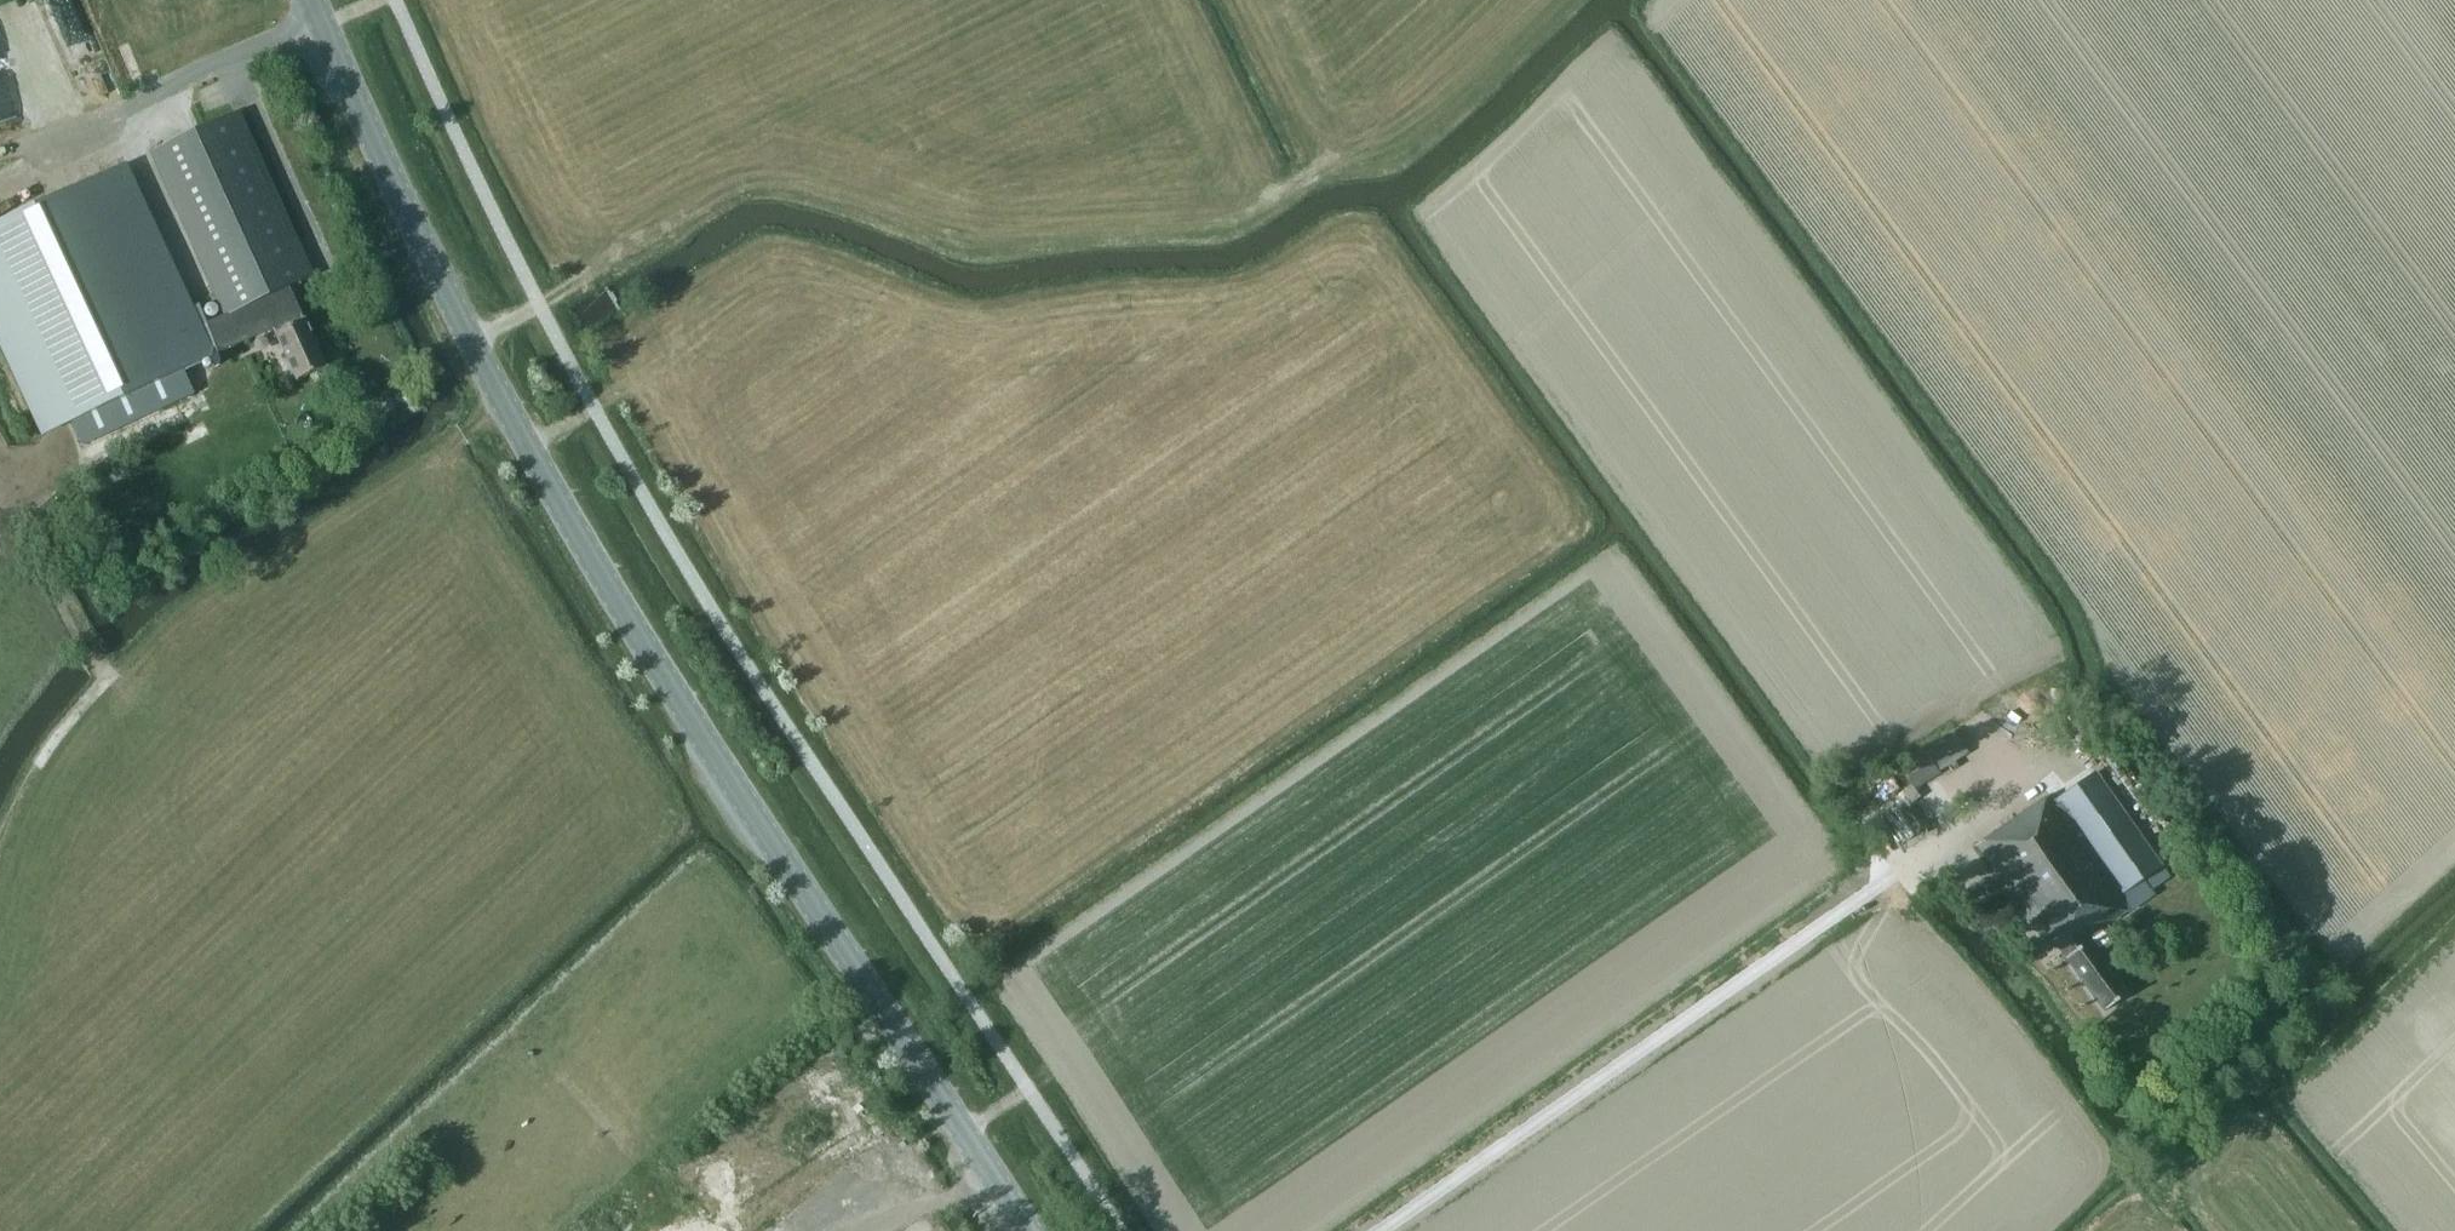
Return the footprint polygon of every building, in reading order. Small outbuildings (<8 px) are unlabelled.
[(0,74),(0,112),(21,106),(11,71),(0,74)] [(122,167),(0,223),(0,334),(45,432),(273,328),(297,381),(327,367),(290,287),(312,277),(237,115),(154,153),(228,314),(207,324),(199,306),(188,311),(122,167)] [(1923,747),(1938,772),(1968,753),(1953,729),(1923,747)] [(2051,795),(1977,846),(2047,945),(2054,940),(2103,1011),(2126,994),(2097,953),(2117,939),(2106,924),(2130,908),(2051,795)]
